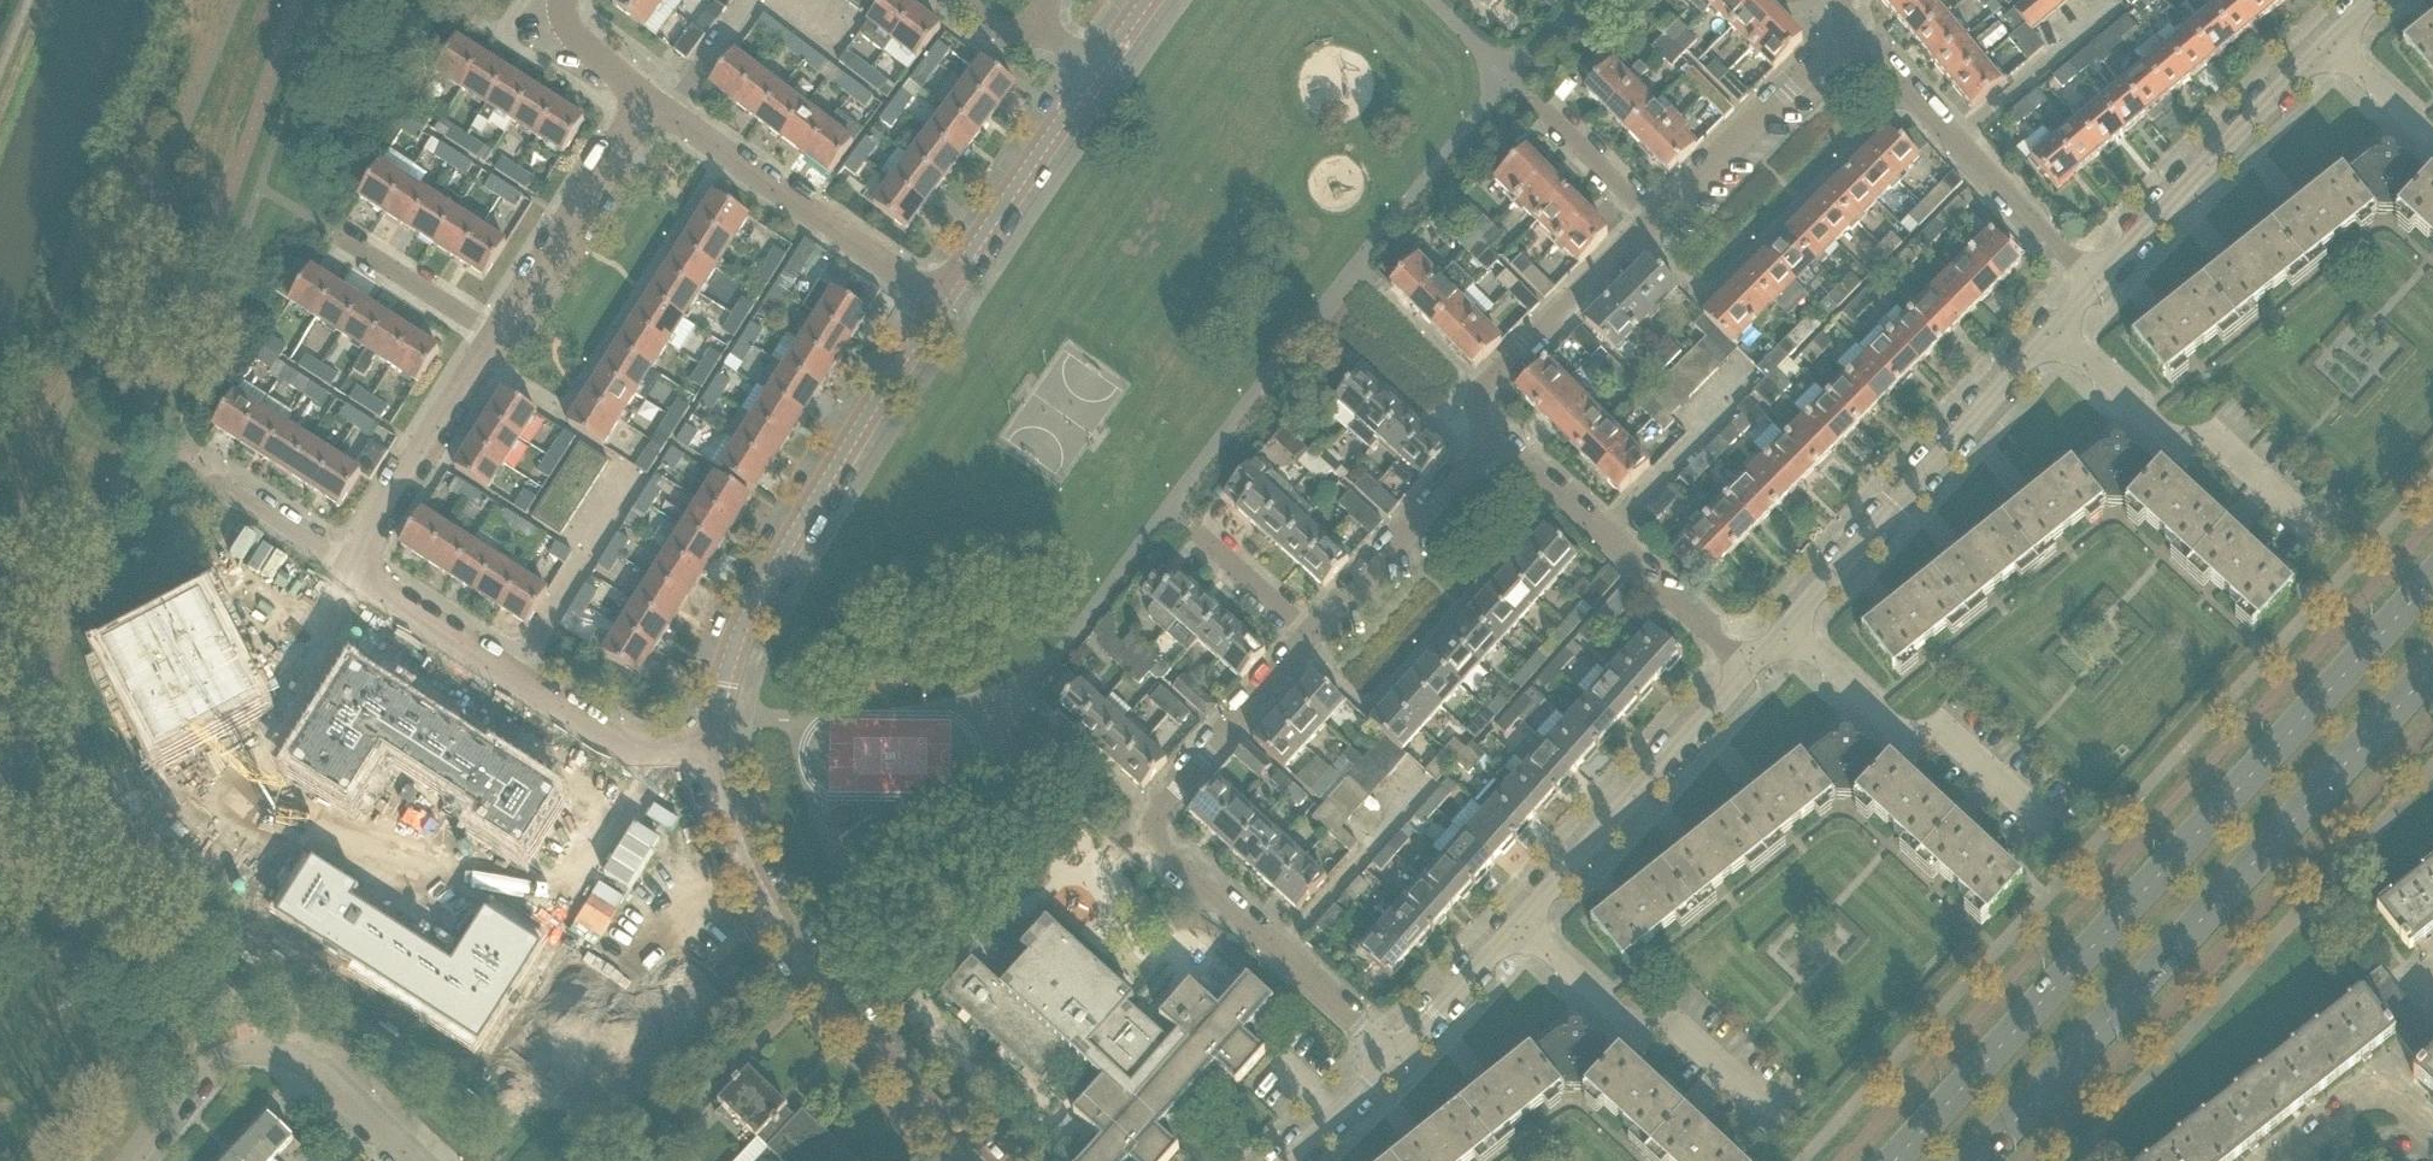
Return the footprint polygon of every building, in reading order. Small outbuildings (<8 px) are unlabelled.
[(614,4),(645,27),(646,26),(657,35),(675,13),(663,4),(658,0),(616,0),(614,4)] [(663,4),(675,13),(684,0),(658,0),(663,4)] [(713,4),(722,11),(726,7),(717,0),(716,0),(713,4)] [(850,4),(861,12),(871,0),(852,0),(850,4)] [(859,34),(884,52),(892,41),(916,9),(903,0),(884,0),(877,10),(870,19),(859,34)] [(1702,17),(1710,9),(1719,0),(1686,0),(1702,17)] [(1732,28),(1760,0),(1719,0),(1710,9),(1717,16),(1718,14),(1732,28)] [(1751,50),(1781,19),(1762,0),(1760,0),(1732,28),(1745,41),(1743,42),(1751,50)] [(1896,18),(1919,0),(1881,0),(1896,18)] [(1915,40),(1946,15),(1934,0),(1919,0),(1896,18),(1915,40)] [(1985,10),(1995,1),(1995,0),(1976,0),(1985,10)] [(2015,10),(2026,24),(2032,31),(2044,21),(2026,0),(2025,0),(2014,9),(2015,10)] [(2044,21),(2055,12),(2046,0),(2026,0),(2044,21)] [(2055,12),(2067,2),(2066,0),(2046,0),(2055,12)] [(2137,0),(2146,10),(2158,0),(2137,0)] [(2210,10),(2236,41),(2258,22),(2239,0),(2221,0),(2210,10)] [(2258,22),(2280,4),(2277,0),(2239,0),(2258,22)] [(916,9),(892,41),(917,59),(940,28),(916,9)] [(2016,32),(2026,24),(2015,10),(2004,19),(2016,32)] [(2210,10),(2188,28),(2213,59),(2236,41),(2210,10)] [(692,25),(692,26),(705,36),(717,20),(706,12),(694,27),(692,25)] [(763,14),(755,25),(775,40),(783,29),(763,14)] [(1933,63),(1965,37),(1946,15),(1915,40),(1933,63)] [(2126,17),(2113,28),(2122,39),(2135,28),(2126,17)] [(1781,19),(1751,50),(1758,57),(1759,56),(1773,70),(1802,40),(1781,19)] [(1678,21),(1665,35),(1674,44),(1688,31),(1678,21)] [(2016,32),(2008,39),(2027,62),(2045,47),(2032,31),(2026,24),(2016,32)] [(2423,32),(2422,33),(2406,46),(2404,47),(2432,82),(2432,24),(2423,32)] [(705,36),(692,26),(674,49),(687,59),(705,36)] [(2113,28),(2098,41),(2106,51),(2122,39),(2113,28)] [(2188,28),(2165,46),(2191,78),(2213,59),(2188,28)] [(1688,31),(1674,44),(1684,54),(1698,40),(1688,31)] [(1652,48),(1661,57),(1674,44),(1665,35),(1652,48)] [(792,36),(784,46),(803,61),(811,51),(792,36)] [(1952,85),(1984,59),(1965,37),(1933,63),(1952,85)] [(436,72),(462,89),(483,56),(457,39),(436,72)] [(939,41),(927,56),(938,65),(949,49),(939,41)] [(1674,44),(1661,57),(1671,67),(1684,54),(1674,44)] [(2165,46),(2143,65),(2169,96),(2191,78),(2165,46)] [(2090,47),(2068,65),(2078,77),(2088,68),(2092,72),(2104,62),(2090,47)] [(811,51),(803,61),(818,72),(826,62),(811,51)] [(1608,51),(1586,73),(1595,82),(1586,90),(1607,111),(1637,81),(1648,71),(1640,63),(1629,73),(1616,60),(1608,51)] [(710,83),(735,102),(759,71),(734,52),(710,83)] [(462,89),(487,105),(508,72),(483,56),(462,89)] [(938,65),(927,56),(916,71),(926,79),(938,65)] [(857,57),(848,70),(862,81),(872,68),(857,57)] [(1971,108),(2003,82),(1984,59),(1952,85),(1971,108)] [(983,60),(964,85),(997,109),(1016,84),(983,60)] [(1706,70),(1718,82),(1728,72),(1717,60),(1706,70)] [(2078,77),(2068,65),(2053,78),(2062,90),(2078,77)] [(2143,65),(2121,83),(2147,114),(2152,121),(2166,109),(2160,103),(2169,96),(2143,65)] [(1692,67),(1682,77),(1691,86),(1703,98),(1713,88),(1701,76),(1692,67)] [(872,68),(862,81),(877,92),(886,79),(872,68)] [(735,102),(758,120),(782,89),(759,71),(735,102)] [(496,111),(512,121),(533,88),(508,72),(487,105),(480,115),(490,121),(496,111)] [(1728,72),(1718,82),(1739,104),(1750,94),(1728,72)] [(834,86),(850,97),(858,86),(843,75),(834,86)] [(1607,111),(1628,132),(1654,105),(1644,95),(1646,90),(1637,81),(1607,111)] [(2121,83),(2099,102),(2125,133),(2147,114),(2121,83)] [(964,85),(946,109),(979,133),(997,109),(964,85)] [(858,86),(850,97),(865,109),(873,98),(858,86)] [(512,121),(537,137),(558,104),(533,88),(512,121)] [(1713,88),(1703,98),(1724,119),(1734,109),(1713,88)] [(758,120),(782,138),(806,107),(782,89),(758,120)] [(902,89),(891,105),(901,113),(913,97),(902,89)] [(2039,90),(2024,102),(2032,112),(2047,100),(2039,90)] [(2032,112),(2024,102),(2010,114),(2019,124),(2032,112)] [(2099,102),(2077,120),(2102,151),(2125,133),(2099,102)] [(558,104),(537,137),(563,154),(584,121),(558,104)] [(901,113),(891,105),(880,119),(890,128),(901,113)] [(1628,132),(1648,152),(1678,122),(1671,115),(1666,117),(1654,105),(1628,132)] [(416,107),(409,118),(425,128),(432,118),(416,107)] [(782,138),(806,156),(829,125),(806,107),(782,138)] [(946,109),(928,133),(961,157),(979,133),(946,109)] [(829,125),(806,156),(830,174),(844,155),(853,143),(864,129),(840,111),(829,125)] [(425,128),(409,118),(402,130),(418,140),(425,128)] [(2077,120),(2054,139),(2080,170),(2102,151),(2077,120)] [(1678,122),(1648,152),(1669,173),(1678,165),(1678,166),(1696,148),(1684,135),(1687,131),(1678,122)] [(444,136),(460,146),(467,135),(452,125),(444,136)] [(2044,126),(2018,148),(2028,161),(2029,161),(2031,164),(2038,172),(2041,169),(2057,189),(2080,170),(2054,139),(2044,126)] [(1889,131),(1868,151),(1897,181),(1898,181),(1906,174),(1905,173),(1920,158),(1902,140),(1900,142),(1889,131)] [(928,133),(910,157),(943,181),(961,157),(928,133)] [(467,135),(460,146),(476,157),(483,145),(467,135)] [(867,137),(855,153),(866,161),(878,145),(867,137)] [(434,155),(450,165),(457,154),(441,144),(434,155)] [(2427,181),(2404,160),(2400,164),(2394,164),(2395,151),(2391,148),(2385,148),(2382,151),(2381,157),(2381,163),(2375,163),(2371,159),(2347,178),(2343,173),(2342,174),(2374,214),(2375,214),(2373,211),(2375,209),(2381,204),(2390,205),(2396,210),(2398,212),(2395,215),(2396,216),(2427,181)] [(1868,151),(1847,172),(1877,202),(1897,181),(1868,151)] [(1506,193),(1516,202),(1546,173),(1525,152),(1515,161),(1514,161),(1495,179),(1507,192),(1506,193)] [(866,161),(855,153),(844,167),(855,175),(866,161)] [(457,154),(450,165),(466,176),(473,164),(457,154)] [(495,169),(510,179),(518,168),(502,157),(495,169)] [(910,157),(892,181),(925,205),(943,181),(910,157)] [(359,198),(384,213),(405,180),(380,164),(359,198)] [(518,168),(510,179),(527,189),(534,178),(518,168)] [(1847,172),(1827,193),(1856,222),(1877,202),(1847,172)] [(1953,172),(1921,205),(1931,215),(1963,183),(1953,172)] [(1523,208),(1537,222),(1566,193),(1546,173),(1516,202),(1522,209),(1523,208)] [(2342,174),(2325,187),(2324,188),(2308,201),(2307,202),(2290,215),(2289,216),(2273,228),(2274,229),(2275,231),(2306,270),(2303,266),(2319,253),(2320,253),(2332,243),(2333,242),(2333,241),(2331,240),(2339,233),(2341,235),(2341,236),(2342,235),(2354,226),(2355,225),(2372,212),(2374,215),(2374,214),(2342,174)] [(484,187),(500,197),(507,185),(491,175),(484,187)] [(2431,177),(2427,181),(2396,216),(2399,213),(2414,228),(2415,228),(2426,239),(2427,240),(2428,239),(2429,237),(2432,241),(2432,179),(2431,177)] [(384,213),(409,229),(431,196),(405,180),(384,213)] [(925,205),(892,181),(874,206),(907,230),(925,205)] [(507,185),(500,197),(515,207),(523,195),(507,185)] [(1550,237),(1556,243),(1586,214),(1566,193),(1537,222),(1551,236),(1550,237)] [(1827,193),(1807,213),(1836,242),(1856,222),(1827,193)] [(715,195),(698,221),(732,243),(749,217),(715,195)] [(431,196),(409,229),(435,245),(456,211),(439,201),(431,196)] [(1959,198),(1936,221),(1947,231),(1969,208),(1959,198)] [(1931,215),(1921,205),(1909,216),(1919,227),(1931,215)] [(435,245),(459,261),(481,227),(456,211),(435,245)] [(1807,213),(1786,233),(1815,263),(1836,242),(1807,213)] [(1586,214),(1556,243),(1566,253),(1567,252),(1579,264),(1598,245),(1597,244),(1607,235),(1586,214)] [(1485,217),(1472,230),(1480,238),(1493,225),(1485,217)] [(698,221),(682,246),(716,268),(732,243),(698,221)] [(1947,231),(1936,221),(1925,232),(1935,243),(1947,231)] [(1493,225),(1480,238),(1489,248),(1503,235),(1493,225)] [(481,227),(459,261),(485,277),(507,243),(481,227)] [(2302,267),(2305,271),(2306,270),(2275,231),(2274,229),(2273,228),(2272,229),(2256,242),(2255,243),(2239,256),(2238,257),(2221,270),(2220,271),(2204,283),(2204,284),(2205,285),(2206,286),(2237,325),(2234,321),(2251,309),(2251,308),(2264,298),(2264,297),(2264,296),(2262,295),(2270,288),(2272,290),(2273,291),(2273,290),(2285,281),(2286,280),(2302,267)] [(1459,242),(1467,250),(1480,238),(1472,230),(1459,242)] [(1786,233),(1765,254),(1795,283),(1815,263),(1786,233)] [(1893,234),(1880,246),(1890,256),(1903,243),(1893,234)] [(1978,246),(1970,254),(1999,283),(2021,261),(2011,251),(2010,252),(1992,234),(1979,247),(1978,246)] [(1480,238),(1467,250),(1477,260),(1488,272),(1498,262),(1498,257),(1489,248),(1480,238)] [(791,260),(783,272),(795,280),(803,267),(816,246),(805,239),(791,260)] [(682,246),(666,272),(700,294),(716,268),(682,246)] [(1890,256),(1880,246),(1870,257),(1879,266),(1890,256)] [(775,247),(764,263),(776,271),(786,254),(775,247)] [(1907,249),(1895,261),(1905,271),(1917,259),(1907,249)] [(1400,277),(1392,285),(1413,306),(1443,276),(1435,269),(1421,254),(1417,258),(1399,276),(1400,277)] [(1512,265),(1523,276),(1533,266),(1522,254),(1512,265)] [(1765,254),(1745,275),(1774,304),(1795,283),(1765,254)] [(1963,262),(1950,275),(1978,303),(1999,283),(1970,254),(1962,261),(1963,262)] [(1648,259),(1627,280),(1656,309),(1656,310),(1678,287),(1661,269),(1659,271),(1648,259)] [(276,294),(316,319),(337,286),(297,261),(276,294)] [(1895,261),(1883,272),(1894,282),(1905,271),(1895,261)] [(776,271),(764,263),(754,278),(766,286),(776,271)] [(1413,306),(1433,327),(1459,301),(1475,284),(1455,264),(1443,276),(1413,306)] [(1533,266),(1523,276),(1545,298),(1555,288),(1533,266)] [(1496,280),(1508,292),(1518,282),(1506,270),(1496,280)] [(666,272),(650,297),(685,318),(700,294),(666,272)] [(783,272),(773,289),(785,296),(795,280),(783,272)] [(1852,274),(1840,287),(1849,297),(1862,284),(1852,274)] [(1745,275),(1724,295),(1754,324),(1774,304),(1745,275)] [(1937,286),(1929,295),(1958,324),(1978,303),(1950,275),(1939,287),(1937,286)] [(1627,280),(1606,301),(1635,330),(1656,309),(1627,280)] [(819,281),(803,307),(817,317),(852,339),(869,312),(834,290),(819,281)] [(865,282),(853,300),(869,310),(880,292),(865,282)] [(1518,282),(1508,292),(1530,314),(1540,304),(1518,282)] [(2233,322),(2236,326),(2237,325),(2206,286),(2205,285),(2204,284),(2203,284),(2187,297),(2186,298),(2170,311),(2169,312),(2152,325),(2151,326),(2135,339),(2134,340),(2164,378),(2165,377),(2182,363),(2183,363),(2195,353),(2196,353),(2195,352),(2193,350),(2202,343),(2203,345),(2204,346),(2205,345),(2217,336),(2217,335),(2233,322)] [(316,319),(341,335),(362,302),(337,286),(316,319)] [(1849,297),(1840,287),(1829,297),(1839,307),(1849,297)] [(785,296),(773,289),(763,304),(775,311),(785,296)] [(1867,289),(1855,302),(1864,311),(1877,299),(1867,289)] [(1704,315),(1716,328),(1738,350),(1739,349),(1734,344),(1754,324),(1724,295),(1704,315)] [(1922,304),(1910,316),(1938,344),(1958,324),(1929,295),(1921,302),(1922,304)] [(650,297),(634,322),(669,344),(685,318),(650,297)] [(743,297),(732,314),(744,321),(754,305),(743,297)] [(1433,327),(1454,347),(1483,317),(1476,310),(1471,312),(1459,301),(1433,327)] [(1635,330),(1606,301),(1585,322),(1614,351),(1635,330)] [(341,335),(367,351),(387,318),(362,302),(341,335)] [(1864,311),(1855,302),(1844,313),(1853,323),(1864,311)] [(744,321),(732,314),(722,329),(734,336),(744,321)] [(1694,325),(1706,338),(1716,328),(1704,315),(1694,325)] [(1811,316),(1798,328),(1808,338),(1820,325),(1811,316)] [(1896,327),(1888,335),(1917,365),(1938,344),(1910,316),(1898,328),(1897,327),(1896,327)] [(817,317),(801,342),(836,364),(852,339),(817,317)] [(1483,317),(1454,347),(1474,368),(1483,360),(1484,361),(1501,343),(1488,330),(1491,325),(1483,317)] [(1885,317),(1878,325),(1888,335),(1896,327),(1885,317)] [(367,351),(354,371),(365,377),(373,363),(372,363),(376,357),(392,367),(412,334),(387,318),(367,351)] [(685,318),(669,344),(682,352),(698,327),(685,318)] [(634,322),(618,348),(652,370),(669,344),(634,322)] [(752,322),(742,339),(753,346),(763,330),(752,322)] [(1580,327),(1569,337),(1591,359),(1601,348),(1580,327)] [(1728,360),(1738,350),(1716,328),(1706,338),(1728,360)] [(1808,338),(1798,328),(1788,339),(1797,349),(1808,338)] [(1827,331),(1814,343),(1824,353),(1837,342),(1827,331)] [(412,334),(392,367),(418,383),(439,350),(412,334)] [(710,349),(722,356),(728,345),(711,334),(704,345),(710,349)] [(773,359),(786,367),(801,342),(789,334),(773,359)] [(1882,344),(1869,357),(1897,385),(1917,365),(1888,335),(1880,343),(1882,344)] [(271,337),(264,348),(280,358),(287,347),(271,337)] [(1706,338),(1697,347),(1719,369),(1728,360),(1706,338)] [(753,346),(742,339),(732,354),(743,361),(753,346)] [(801,342),(786,367),(820,389),(836,364),(801,342)] [(1671,343),(1659,354),(1669,364),(1681,352),(1671,343)] [(1824,353),(1814,343),(1803,354),(1813,365),(1824,353)] [(1855,344),(1835,364),(1847,376),(1876,405),(1897,385),(1869,357),(1868,357),(1855,344)] [(1709,378),(1719,369),(1697,347),(1687,357),(1709,378)] [(280,358),(264,348),(257,359),(273,370),(280,358)] [(618,348),(602,372),(636,394),(652,370),(618,348)] [(1767,378),(1767,379),(1776,370),(1775,369),(1787,358),(1777,348),(1757,368),(1767,378)] [(710,349),(700,364),(712,371),(722,356),(710,349)] [(743,361),(732,354),(726,363),(738,370),(743,361)] [(1669,364),(1659,354),(1648,366),(1658,376),(1669,364)] [(300,367),(315,376),(322,365),(307,355),(300,367)] [(1600,367),(1611,378),(1621,368),(1610,357),(1600,367)] [(1687,357),(1678,366),(1700,388),(1709,378),(1687,357)] [(1516,390),(1537,411),(1566,382),(1557,373),(1558,372),(1546,360),(1516,390)] [(712,371),(700,364),(691,379),(702,387),(712,371)] [(322,365),(315,376),(332,387),(339,375),(322,365)] [(1678,366),(1668,376),(1690,398),(1700,388),(1678,366)] [(786,367),(770,392),(804,414),(820,389),(786,367)] [(1621,368),(1611,378),(1623,391),(1633,381),(1621,368)] [(652,370),(636,394),(647,401),(662,376),(652,370)] [(1791,385),(1776,370),(1767,379),(1782,394),(1791,385)] [(602,372),(586,398),(620,420),(628,425),(634,416),(626,411),(636,394),(602,372)] [(1346,432),(1348,430),(1382,392),(1360,372),(1324,412),(1346,432)] [(288,384),(305,394),(312,383),(296,373),(288,384)] [(719,374),(710,388),(722,396),(731,381),(719,374)] [(1668,376),(1658,386),(1680,408),(1690,398),(1668,376)] [(1841,385),(1828,398),(1856,426),(1876,405),(1847,376),(1839,384),(1841,385)] [(1767,379),(1767,378),(1754,391),(1769,406),(1782,394),(1767,379)] [(1537,411),(1558,431),(1588,401),(1580,394),(1579,395),(1566,382),(1537,411)] [(312,383),(305,394),(320,404),(328,393),(312,383)] [(754,416),(770,392),(758,385),(743,409),(754,416)] [(1815,385),(1795,405),(1807,417),(1836,446),(1856,426),(1828,398),(1815,385)] [(1658,386),(1649,395),(1650,397),(1663,409),(1671,417),(1680,408),(1658,386)] [(350,398),(365,408),(373,397),(357,387),(350,398)] [(710,388),(699,406),(711,413),(712,412),(721,397),(722,396),(710,388)] [(504,391),(488,417),(521,438),(537,412),(504,391)] [(214,426),(240,442),(261,409),(236,392),(214,426)] [(770,392),(754,416),(789,438),(804,414),(770,392)] [(1370,449),(1379,439),(1404,411),(1382,392),(1348,430),(1370,449)] [(373,397),(365,408),(382,418),(389,407),(373,397)] [(1640,407),(1652,420),(1663,409),(1650,397),(1640,407)] [(620,420),(586,398),(569,425),(603,446),(620,420)] [(679,398),(668,414),(680,422),(690,405),(679,398)] [(1558,431),(1578,452),(1607,423),(1595,411),(1596,410),(1588,401),(1558,431)] [(338,416),(354,426),(362,415),(346,405),(338,416)] [(240,442),(264,457),(285,424),(261,409),(240,442)] [(754,416),(743,409),(726,435),(738,443),(754,416)] [(1671,417),(1663,409),(1652,420),(1664,431),(1675,421),(1671,417)] [(1379,439),(1400,459),(1425,431),(1404,411),(1379,439)] [(1742,413),(1732,424),(1733,425),(1742,435),(1753,424),(1744,415),(1742,413)] [(680,422),(668,414),(658,430),(670,437),(680,422)] [(362,415),(354,426),(370,436),(378,425),(362,415)] [(754,416),(738,443),(772,464),(789,438),(754,416)] [(488,417),(471,443),(504,464),(521,438),(488,417)] [(1800,426),(1787,439),(1815,467),(1836,446),(1807,417),(1799,425),(1800,426)] [(1578,452),(1598,472),(1629,442),(1621,434),(1620,436),(1607,423),(1578,452)] [(264,457),(289,473),(311,440),(285,424),(264,457)] [(1732,424),(1719,437),(1720,438),(1729,448),(1742,435),(1733,425),(1732,424)] [(687,425),(676,441),(688,449),(699,432),(687,425)] [(1286,473),(1308,448),(1281,426),(1260,451),(1286,473)] [(564,430),(548,455),(558,462),(574,437),(564,430)] [(652,440),(664,447),(670,437),(658,430),(652,440)] [(1400,459),(1389,471),(1411,491),(1422,479),(1448,451),(1425,431),(1400,459)] [(738,443),(726,435),(709,462),(721,469),(738,443)] [(1319,438),(1309,450),(1321,460),(1332,449),(1319,438)] [(1774,450),(1766,458),(1795,487),(1815,467),(1787,439),(1775,451),(1774,450)] [(289,473),(314,489),(335,456),(311,440),(289,473)] [(664,447),(652,440),(646,450),(657,458),(664,447)] [(2127,503),(2128,505),(2161,470),(2157,474),(2134,453),(2130,457),(2123,457),(2124,444),(2121,441),(2115,441),(2111,443),(2111,450),(2110,456),(2104,456),(2101,451),(2076,471),(2103,504),(2105,502),(2111,497),(2121,498),(2127,503)] [(335,456),(314,489),(340,506),(361,474),(370,480),(388,453),(371,442),(354,468),(335,456)] [(1629,442),(1598,472),(1619,493),(1630,483),(1649,464),(1636,452),(1638,451),(1629,442)] [(504,464),(471,443),(455,468),(488,489),(504,464)] [(580,443),(572,456),(600,474),(608,461),(580,443)] [(772,464),(738,443),(721,469),(755,491),(772,464)] [(672,449),(662,465),(673,472),(683,456),(672,449)] [(1332,449),(1321,460),(1331,470),(1341,478),(1347,471),(1338,463),(1342,458),(1332,449)] [(646,450),(635,467),(647,475),(657,458),(646,450)] [(1299,462),(1311,472),(1321,460),(1309,450),(1299,462)] [(1704,453),(1691,465),(1692,466),(1701,475),(1714,463),(1705,454),(1704,453)] [(558,462),(548,455),(537,473),(547,479),(558,462)] [(572,456),(564,468),(593,486),(600,474),(572,456)] [(1236,509),(1258,529),(1283,501),(1291,492),(1290,492),(1292,490),(1255,457),(1222,493),(1237,507),(1236,509)] [(1759,467),(1747,480),(1774,508),(1795,487),(1766,458),(1758,466),(1759,467)] [(1321,460),(1311,472),(1322,481),(1331,470),(1321,460)] [(1691,465),(1679,477),(1689,487),(1701,475),(1692,466),(1691,465)] [(2105,507),(2103,504),(2076,471),(2072,466),(2071,467),(2055,480),(2054,481),(2037,494),(2036,494),(2020,508),(2019,508),(2003,521),(2004,522),(2005,524),(2036,563),(2034,559),(2050,546),(2051,546),(2063,536),(2064,535),(2063,534),(2061,533),(2069,526),(2071,528),(2072,529),(2072,528),(2084,518),(2085,518),(2102,505),(2104,507),(2105,507)] [(564,468),(556,481),(585,498),(593,486),(564,468)] [(2227,531),(2194,501),(2161,470),(2128,505),(2125,508),(2126,508),(2126,509),(2129,506),(2144,521),(2145,521),(2156,532),(2157,533),(2158,532),(2160,530),(2167,537),(2166,539),(2165,540),(2166,541),(2177,551),(2178,552),(2193,566),(2190,569),(2191,570),(2194,567),(2196,564),(2227,531)] [(1354,487),(1366,497),(1376,485),(1365,475),(1354,487)] [(717,476),(700,502),(734,523),(751,497),(717,476)] [(449,490),(465,501),(472,489),(456,479),(449,490)] [(1733,491),(1725,499),(1754,528),(1774,508),(1747,480),(1734,492),(1733,491)] [(556,481),(548,493),(577,511),(585,498),(556,481)] [(650,483),(640,499),(653,507),(663,491),(650,483)] [(1376,485),(1366,497),(1387,517),(1398,505),(1376,485)] [(1632,525),(1642,535),(1680,497),(1670,487),(1632,525)] [(472,489),(465,501),(481,511),(488,499),(472,489)] [(1718,508),(1706,521),(1734,548),(1754,528),(1725,499),(1724,499),(1714,489),(1706,497),(1717,507),(1718,508)] [(525,490),(514,506),(526,514),(537,497),(525,490)] [(1258,529),(1279,548),(1304,520),(1312,512),(1291,492),(1283,501),(1258,529)] [(1338,505),(1348,515),(1360,502),(1350,492),(1338,505)] [(548,493),(541,506),(569,523),(577,511),(548,493)] [(640,499),(634,508),(647,517),(653,507),(640,499)] [(700,502),(684,527),(718,548),(734,523),(700,502)] [(1360,502),(1348,515),(1371,535),(1383,522),(1360,502)] [(569,523),(541,506),(533,518),(561,536),(569,523)] [(499,522),(515,532),(522,521),(506,510),(499,522)] [(401,545),(427,561),(448,528),(422,512),(401,545)] [(1684,541),(1672,553),(1687,568),(1698,557),(1711,571),(1734,548),(1706,521),(1697,512),(1693,516),(1689,521),(1693,525),(1695,528),(1683,540),(1684,541)] [(1279,548),(1301,568),(1326,540),(1304,520),(1279,548)] [(522,521),(515,532),(531,542),(538,531),(522,521)] [(2033,560),(2035,564),(2036,563),(2005,524),(2004,522),(2003,521),(1934,576),(1934,577),(1936,579),(1964,615),(1967,619),(1968,618),(1965,614),(1982,601),(1995,590),(1993,588),(2001,581),(2003,584),(2016,574),(2033,560)] [(684,527),(668,552),(702,574),(718,548),(684,527)] [(427,561),(451,577),(472,544),(448,528),(427,561)] [(1546,528),(1526,550),(1558,579),(1577,557),(1546,528)] [(2258,560),(2227,531),(2196,564),(2194,567),(2209,581),(2210,581),(2221,592),(2222,593),(2223,592),(2224,590),(2232,597),(2230,599),(2230,600),(2242,611),(2243,612),(2258,626),(2259,626),(2259,627),(2292,591),(2258,560)] [(619,534),(609,550),(620,557),(631,541),(619,534)] [(1326,540),(1301,568),(1323,588),(1348,560),(1326,540)] [(550,553),(565,563),(572,553),(556,543),(550,553)] [(451,577),(476,593),(497,560),(472,544),(451,577)] [(620,557),(609,550),(599,566),(610,573),(620,557)] [(1526,550),(1507,571),(1538,600),(1558,579),(1526,550)] [(668,552),(652,577),(686,599),(702,574),(668,552)] [(476,593),(501,608),(522,575),(497,560),(476,593)] [(1149,618),(1165,632),(1199,594),(1177,573),(1173,578),(1161,567),(1141,590),(1153,601),(1147,607),(1147,610),(1147,612),(1147,615),(1148,616),(1149,618)] [(1621,578),(1609,567),(1591,587),(1583,580),(1571,592),(1592,610),(1621,578)] [(1507,571),(1487,593),(1519,621),(1538,600),(1507,571)] [(522,575),(501,608),(527,625),(548,592),(522,575)] [(1948,628),(1964,615),(1936,579),(1934,577),(1934,576),(1933,577),(1917,590),(1916,591),(1899,604),(1899,605),(1882,618),(1881,618),(1865,631),(1864,632),(1894,670),(1895,670),(1896,669),(1912,656),(1913,655),(1925,646),(1926,645),(1925,644),(1924,643),(1932,636),(1933,638),(1934,639),(1935,638),(1947,629),(1948,628)] [(652,577),(636,603),(670,625),(686,599),(652,577)] [(1639,595),(1625,582),(1596,615),(1597,616),(1594,620),(1602,627),(1606,631),(1639,595)] [(587,585),(577,601),(588,608),(598,592),(587,585)] [(1487,593),(1468,614),(1500,643),(1519,621),(1487,593)] [(1165,632),(1186,651),(1196,640),(1221,613),(1199,594),(1165,632)] [(107,659),(126,695),(142,726),(161,762),(162,762),(192,746),(203,740),(229,726),(234,734),(253,724),(265,718),(245,680),(236,663),(243,660),(237,650),(230,653),(201,598),(182,609),(171,615),(175,623),(107,659)] [(588,608),(577,601),(567,616),(578,624),(588,608)] [(636,603),(620,628),(654,650),(670,625),(636,603)] [(1576,609),(1564,623),(1573,631),(1585,617),(1576,609)] [(1196,640),(1218,659),(1242,632),(1221,613),(1196,640)] [(1468,614),(1448,635),(1480,664),(1500,643),(1468,614)] [(1593,618),(1578,635),(1587,643),(1602,627),(1594,620),(1593,618)] [(1573,631),(1564,623),(1551,637),(1560,645),(1573,631)] [(1650,627),(1628,651),(1657,677),(1665,669),(1669,671),(1682,656),(1650,627)] [(654,650),(620,628),(603,654),(637,676),(654,650)] [(1242,632),(1218,659),(1240,679),(1264,652),(1242,632)] [(1130,634),(1120,645),(1139,662),(1149,650),(1138,641),(1130,634)] [(1448,635),(1429,657),(1461,685),(1480,664),(1448,635)] [(1120,645),(1109,657),(1128,674),(1139,662),(1120,645)] [(1149,650),(1139,662),(1150,672),(1160,660),(1149,650)] [(1566,650),(1552,665),(1561,673),(1575,658),(1566,650)] [(1628,651),(1608,674),(1640,703),(1653,689),(1650,686),(1657,677),(1628,651)] [(1537,652),(1525,666),(1534,674),(1546,660),(1537,652)] [(1429,657),(1410,678),(1441,707),(1461,685),(1429,657)] [(1139,662),(1128,674),(1139,684),(1150,672),(1139,662)] [(1561,673),(1552,665),(1538,680),(1547,688),(1561,673)] [(1534,674),(1525,666),(1512,680),(1521,688),(1534,674)] [(1054,710),(1076,730),(1101,703),(1082,685),(1067,672),(1050,691),(1062,701),(1054,710)] [(317,736),(294,771),(295,772),(350,807),(384,754),(484,818),(477,829),(523,858),(524,857),(558,803),(559,802),(514,773),(497,762),(395,697),(357,673),(334,709),(328,718),(322,713),(316,723),(322,727),(317,736)] [(1313,673),(1293,696),(1325,724),(1345,702),(1313,673)] [(1608,674),(1587,696),(1616,723),(1624,714),(1627,717),(1640,703),(1608,674)] [(1173,688),(1184,698),(1195,685),(1184,675),(1173,688)] [(1410,678),(1390,699),(1422,728),(1441,707),(1410,678)] [(1195,685),(1184,698),(1206,718),(1217,705),(1195,685)] [(1161,686),(1149,699),(1169,717),(1181,704),(1169,693),(1161,686)] [(1499,695),(1487,709),(1495,716),(1507,702),(1499,695)] [(1293,696),(1273,718),(1305,746),(1325,724),(1293,696)] [(1524,696),(1511,711),(1519,719),(1533,704),(1524,696)] [(1587,696),(1566,719),(1599,748),(1611,735),(1608,732),(1616,723),(1587,696)] [(1370,721),(1372,722),(1386,735),(1402,750),(1422,728),(1390,699),(1370,721)] [(1076,730),(1098,749),(1123,722),(1101,703),(1076,730)] [(1181,704),(1169,717),(1179,726),(1190,714),(1191,713),(1181,704)] [(1487,709),(1473,723),(1482,731),(1495,716),(1487,709)] [(1519,719),(1511,711),(1496,726),(1505,734),(1519,719)] [(1305,746),(1273,718),(1254,739),(1286,768),(1305,746)] [(1566,719),(1545,742),(1575,769),(1583,760),(1586,762),(1599,748),(1566,719)] [(1098,749),(1119,769),(1145,742),(1123,722),(1098,749)] [(1363,732),(1377,744),(1386,735),(1372,722),(1363,732)] [(1886,766),(1863,745),(1859,750),(1853,749),(1853,737),(1850,734),(1844,733),(1840,736),(1840,742),(1840,749),(1834,749),(1830,744),(1806,763),(1832,796),(1834,795),(1840,790),(1850,790),(1856,796),(1857,797),(1886,766)] [(1408,755),(1402,750),(1386,735),(1377,744),(1376,745),(1398,765),(1408,755)] [(1454,738),(1445,748),(1457,759),(1464,751),(1466,749),(1454,738)] [(1145,742),(1119,769),(1142,788),(1166,761),(1145,742)] [(1466,749),(1464,751),(1465,751),(1478,764),(1486,755),(1478,748),(1472,743),(1472,742),(1466,749)] [(1545,742),(1525,765),(1557,794),(1570,780),(1567,778),(1575,769),(1545,742)] [(1246,743),(1234,756),(1260,779),(1272,766),(1246,743)] [(1376,745),(1367,756),(1389,776),(1398,765),(1376,745)] [(1349,748),(1342,756),(1355,769),(1358,766),(1363,760),(1349,748)] [(1445,748),(1424,771),(1436,782),(1455,761),(1457,759),(1445,748)] [(1457,759),(1455,761),(1469,774),(1478,764),(1465,751),(1464,751),(1457,759)] [(1363,760),(1358,766),(1379,786),(1389,776),(1367,756),(1363,760)] [(1834,800),(1834,799),(1832,796),(1806,763),(1802,759),(1801,760),(1733,814),(1735,816),(1760,849),(1763,852),(1780,838),(1793,828),(1790,825),(1798,819),(1801,822),(1813,811),(1831,797),(1833,800),(1834,800)] [(1941,810),(1938,807),(1924,794),(1890,763),(1886,766),(1857,797),(1854,801),(1855,801),(1855,802),(1858,799),(1874,814),(1886,825),(1889,823),(1896,830),(1894,832),(1906,844),(1922,858),(1919,862),(1955,823),(1941,810)] [(1505,769),(1495,779),(1534,814),(1542,806),(1544,808),(1557,794),(1525,765),(1514,777),(1505,769)] [(1355,769),(1348,777),(1370,796),(1379,786),(1358,766),(1355,769)] [(1331,769),(1311,792),(1320,800),(1340,777),(1331,769)] [(1279,771),(1271,780),(1286,794),(1293,786),(1294,785),(1279,771)] [(1348,777),(1339,787),(1361,807),(1370,796),(1348,777)] [(1473,801),(1474,803),(1515,840),(1528,827),(1526,823),(1534,814),(1496,780),(1494,778),(1473,801)] [(1189,812),(1211,832),(1240,800),(1218,780),(1189,812)] [(1293,786),(1286,794),(1300,807),(1308,798),(1294,785),(1293,786)] [(1339,787),(1329,797),(1351,817),(1361,807),(1339,787)] [(1441,787),(1428,802),(1437,811),(1450,795),(1441,787)] [(1329,797),(1320,808),(1337,824),(1342,827),(1351,817),(1329,797)] [(1211,832),(1233,852),(1262,820),(1240,800),(1211,832)] [(1437,811),(1428,802),(1413,818),(1422,826),(1437,811)] [(1454,826),(1462,834),(1492,861),(1499,852),(1503,853),(1515,840),(1474,803),(1454,826)] [(1320,808),(1312,817),(1329,833),(1337,824),(1320,808)] [(1692,904),(1694,907),(1710,893),(1724,883),(1722,880),(1730,874),(1732,877),(1745,866),(1762,853),(1764,856),(1765,855),(1763,852),(1760,849),(1735,816),(1733,814),(1663,869),(1665,872),(1692,904)] [(1233,852),(1255,871),(1283,840),(1262,820),(1233,852)] [(1968,835),(1965,832),(1955,823),(1919,862),(1920,863),(1923,859),(1939,874),(1951,885),(1953,883),(1961,890),(1959,892),(1971,904),(1987,919),(1988,919),(1988,920),(2021,884),(2016,879),(1988,853),(1968,835)] [(1342,827),(1337,824),(1329,833),(1350,852),(1358,843),(1341,828),(1342,827)] [(1400,833),(1386,848),(1395,856),(1409,841),(1400,833)] [(1462,834),(1442,857),(1474,886),(1487,872),(1484,869),(1492,861),(1462,834)] [(1255,871),(1276,891),(1305,859),(1283,840),(1255,871)] [(1395,856),(1386,848),(1372,864),(1381,872),(1395,856)] [(1410,869),(1421,880),(1451,906),(1458,898),(1462,899),(1474,886),(1442,857),(1432,867),(1421,857),(1410,869)] [(1305,859),(1276,891),(1298,910),(1326,878),(1305,859)] [(279,919),(279,920),(324,948),(341,959),(397,995),(436,1020),(443,1024),(480,1048),(481,1048),(503,1013),(509,1004),(516,1008),(522,999),(515,995),(521,985),(543,950),(542,950),(487,914),(453,967),(353,903),(360,893),(314,863),(314,864),(279,919)] [(2378,909),(2410,950),(2432,932),(2432,866),(2378,909)] [(1694,907),(1692,904),(1665,872),(1663,869),(1594,924),(1593,925),(1623,963),(1624,963),(1625,962),(1641,949),(1655,938),(1653,935),(1661,929),(1663,932),(1676,921),(1693,908),(1696,911),(1697,911),(1694,907)] [(1359,877),(1345,893),(1354,902),(1369,885),(1359,877)] [(1421,880),(1401,902),(1434,931),(1446,918),(1443,915),(1451,906),(1421,880)] [(1401,902),(1380,925),(1409,952),(1417,943),(1421,945),(1434,931),(1401,902)] [(1315,927),(1327,938),(1347,916),(1335,905),(1315,927)] [(1220,1010),(1191,984),(1190,984),(1160,1018),(1165,1022),(1156,1031),(1128,1006),(1134,999),(1047,921),(1022,949),(1029,955),(1002,985),(972,958),(942,992),(1042,1083),(1070,1052),(1104,1082),(1075,1113),(1104,1138),(1083,1160),(1130,1160),(1131,1160),(1169,1160),(1179,1150),(1158,1130),(1216,1064),(1238,1084),(1266,1054),(1244,1034),(1274,1001),(1249,978),(1220,1010)] [(1409,952),(1380,925),(1350,958),(1366,972),(1374,963),(1391,978),(1404,963),(1402,960),(1409,952)] [(2363,982),(2368,989),(2372,994),(2390,980),(2381,968),(2363,982)] [(2368,989),(2363,993),(2376,1009),(2399,991),(2390,980),(2372,994),(2368,989)] [(2399,991),(2376,1009),(2385,1021),(2409,1003),(2399,991)] [(2363,993),(2305,1038),(2337,1078),(2366,1056),(2395,1033),(2395,1032),(2385,1021),(2376,1009),(2363,993)] [(2409,1003),(2385,1021),(2395,1032),(2418,1014),(2409,1003)] [(2418,1014),(2395,1032),(2395,1033),(2404,1044),(2427,1026),(2418,1014)] [(1616,1059),(1593,1038),(1589,1043),(1583,1042),(1583,1030),(1580,1026),(1574,1026),(1570,1029),(1570,1035),(1570,1042),(1563,1041),(1560,1037),(1536,1056),(1564,1088),(1570,1083),(1579,1083),(1585,1089),(1587,1090),(1584,1094),(1616,1059)] [(2404,1044),(2413,1056),(2432,1040),(2432,1034),(2427,1026),(2404,1044)] [(2305,1038),(2249,1082),(2280,1123),(2309,1101),(2337,1078),(2305,1038)] [(1536,1056),(1535,1056),(1532,1051),(1530,1052),(1514,1065),(1513,1066),(1496,1079),(1496,1080),(1479,1093),(1478,1094),(1463,1106),(1465,1108),(1491,1141),(1490,1142),(1492,1145),(1508,1132),(1509,1131),(1521,1122),(1522,1121),(1521,1120),(1520,1118),(1528,1112),(1529,1113),(1530,1114),(1531,1114),(1543,1104),(1544,1103),(1560,1090),(1563,1093),(1564,1092),(1562,1089),(1564,1088),(1536,1056)] [(1684,1115),(1653,1087),(1619,1055),(1616,1059),(1584,1094),(1585,1095),(1587,1092),(1603,1106),(1603,1107),(1615,1118),(1616,1119),(1617,1118),(1618,1116),(1626,1123),(1624,1125),(1623,1126),(1624,1127),(1635,1137),(1636,1138),(1651,1152),(1648,1155),(1649,1156),(1684,1115)] [(2415,1076),(2432,1093),(2432,1056),(2415,1076)] [(803,1110),(794,1119),(784,1110),(788,1106),(750,1070),(719,1102),(758,1138),(759,1137),(768,1147),(767,1148),(782,1160),(857,1160),(803,1110)] [(2192,1127),(2218,1160),(2232,1160),(2252,1145),(2280,1123),(2249,1082),(2192,1127)] [(1490,1142),(1491,1141),(1465,1108),(1463,1106),(1462,1107),(1461,1108),(1445,1120),(1444,1121),(1428,1134),(1427,1135),(1410,1148),(1409,1149),(1394,1160),(1472,1160),(1474,1159),(1475,1159),(1491,1146),(1494,1149),(1495,1148),(1492,1145),(1490,1142)] [(271,1115),(251,1136),(275,1158),(294,1138),(271,1115)] [(1684,1115),(1649,1156),(1652,1153),(1661,1160),(1734,1160),(1717,1146),(1684,1115)] [(2192,1127),(2148,1160),(2218,1160),(2192,1127)] [(233,1156),(238,1160),(272,1160),(275,1158),(251,1136),(233,1156)]
